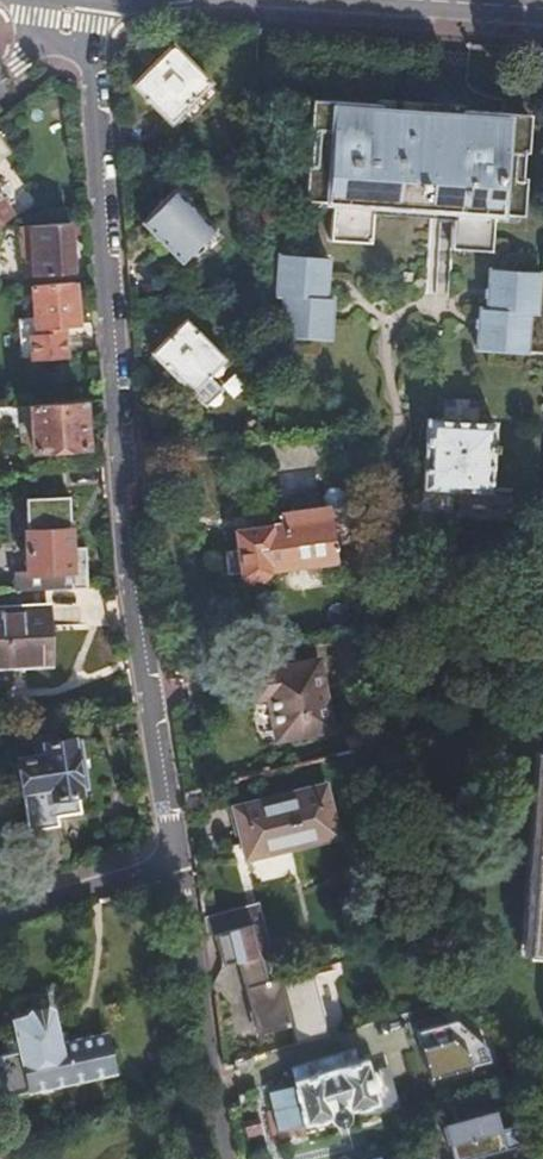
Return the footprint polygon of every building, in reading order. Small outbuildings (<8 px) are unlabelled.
[(172,47),(132,86),(169,123),(209,84),(172,47)] [(521,216),(527,115),(309,100),(307,138),(309,138),(308,163),(305,163),(303,201),(306,201),(331,203),(331,211),(329,241),(369,243),(371,213),(371,204),(392,205),(432,208),(452,209),(452,218),(450,249),(490,252),(492,222),(492,214),(517,215),(521,216)] [(174,195),(141,230),(180,268),(213,233),(174,195)] [(11,210),(0,196),(0,218),(11,210)] [(306,210),(331,211),(331,203),(306,201),(306,210)] [(392,214),(392,205),(371,204),(371,213),(392,214)] [(431,216),(452,218),(452,209),(432,208),(431,216)] [(517,224),(517,215),(492,214),(492,222),(517,224)] [(70,223),(25,227),(28,277),(74,274),(70,223)] [(279,337),(329,341),(332,299),(325,299),(328,259),(278,256),(275,297),(282,297),(279,337)] [(542,354),(542,273),(489,270),(486,309),(479,309),(476,350),(542,354)] [(34,346),(67,344),(66,326),(79,326),(77,283),(36,286),(39,328),(42,328),(43,338),(33,338),(34,346)] [(151,363),(192,401),(206,386),(225,365),(184,328),(151,363)] [(68,357),(67,344),(34,346),(35,359),(68,357)] [(206,386),(192,401),(205,414),(220,399),(206,386)] [(18,424),(21,453),(85,449),(81,401),(0,407),(0,426),(18,424)] [(427,409),(423,477),(489,482),(492,444),(498,444),(499,434),(492,434),(494,413),(427,409)] [(19,573),(20,590),(43,589),(93,586),(91,547),(75,548),(72,497),(29,499),(33,572),(19,573)] [(233,549),(222,551),(226,575),(237,573),(238,577),(243,581),(263,578),(266,573),(265,568),(331,559),(323,507),(259,517),(261,527),(230,532),(233,549)] [(0,591),(0,611),(44,608),(43,589),(20,590),(0,591)] [(0,611),(0,672),(48,669),(44,608),(0,611)] [(316,658),(248,674),(255,702),(267,700),(277,741),(332,729),(316,658)] [(31,740),(32,748),(43,746),(41,738),(31,740)] [(43,746),(32,748),(34,759),(15,763),(33,865),(62,860),(54,817),(78,813),(74,796),(78,795),(68,741),(43,746)] [(522,962),(542,964),(542,749),(536,748),(522,962)] [(232,803),(240,836),(257,831),(262,851),(336,834),(323,782),(232,803)] [(257,831),(240,836),(245,856),(262,851),(257,831)] [(257,945),(268,943),(260,904),(202,917),(205,934),(214,932),(252,924),(257,945)] [(325,1037),(310,970),(283,977),(276,978),(268,943),(257,945),(252,924),(214,932),(221,964),(241,960),(247,986),(243,986),(254,1035),(287,1028),(290,1044),(325,1037)] [(0,1050),(0,1085),(2,1093),(113,1064),(101,1022),(59,1033),(49,998),(58,996),(56,988),(44,984),(15,992),(8,1000),(18,1033),(6,1036),(10,1048),(0,1050)] [(430,1081),(490,1066),(487,1051),(457,1024),(417,1034),(430,1081)] [(308,1062),(288,1067),(292,1081),(305,1127),(328,1121),(329,1124),(331,1127),(334,1129),(337,1130),(341,1130),(344,1128),(347,1126),(348,1122),(348,1119),(347,1115),(375,1107),(363,1061),(353,1063),(350,1050),(308,1062)] [(514,1108),(442,1127),(451,1158),(468,1158),(478,1152),(480,1151),(482,1158),(525,1147),(514,1108)]
